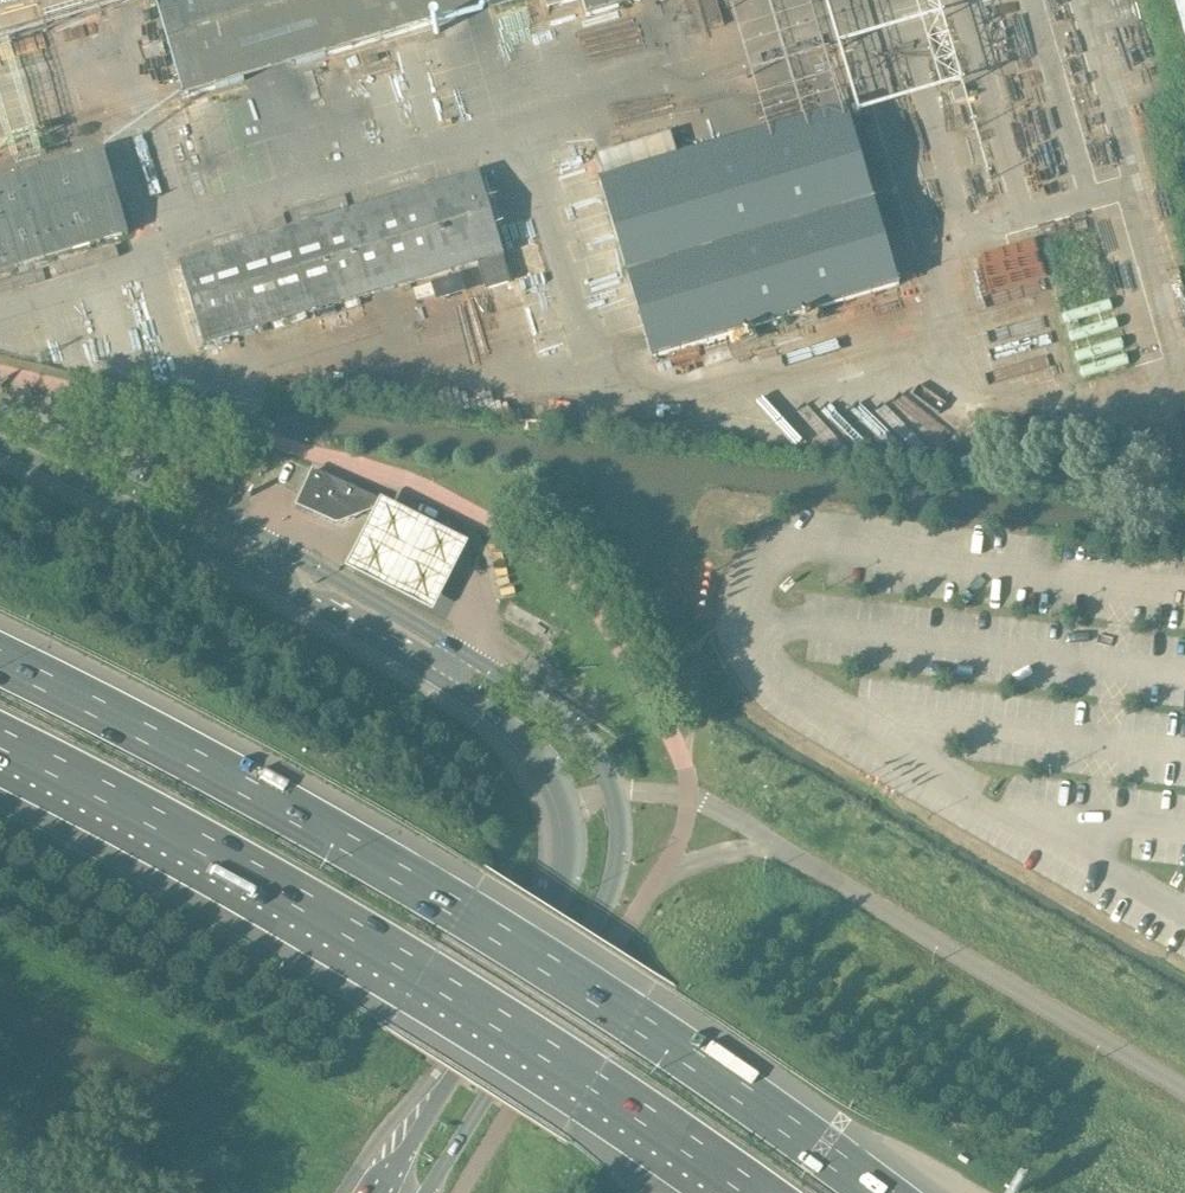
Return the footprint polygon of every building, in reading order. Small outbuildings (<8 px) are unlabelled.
[(185,98),(186,98),(195,129),(223,121),(213,89),(514,0),(155,0),(185,98)] [(548,8),(576,0),(546,0),(548,8)] [(641,0),(582,0),(587,17),(641,0)] [(1184,34),(1184,0),(1175,0),(1184,34)] [(847,108),(678,158),(671,133),(597,155),(605,180),(599,182),(652,358),(900,284),(847,108)] [(0,179),(0,272),(127,234),(102,148),(0,179)] [(179,263),(203,344),(462,267),(479,262),(486,290),(511,282),(504,254),(480,173),(179,263)] [(356,515),(366,495),(313,471),(298,505),(310,510),(337,522),(356,515)] [(471,546),(383,500),(349,570),(436,614),(471,546)]
